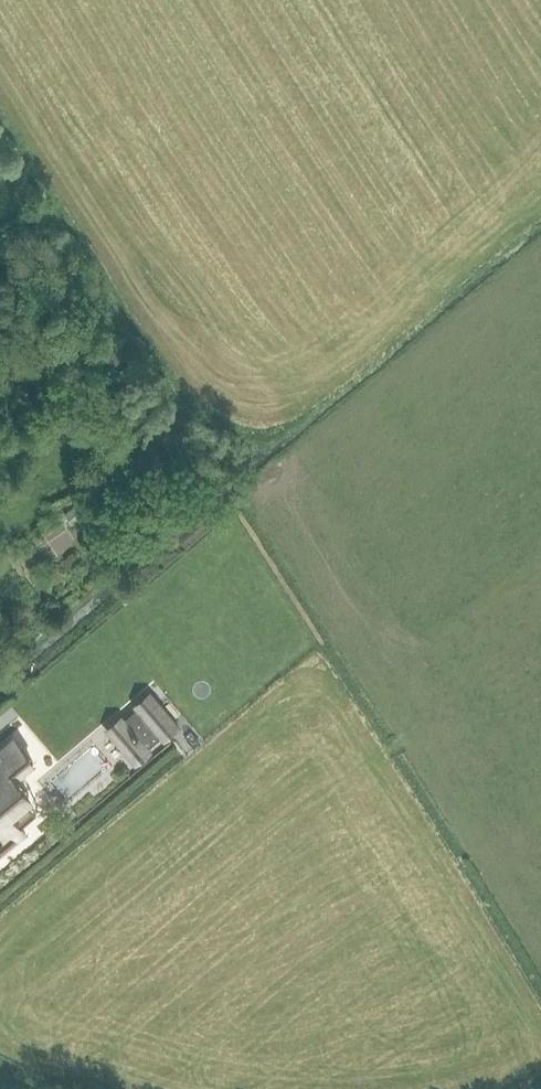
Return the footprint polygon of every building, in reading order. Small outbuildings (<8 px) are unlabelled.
[(178,727),(150,694),(134,706),(137,709),(124,721),(121,718),(106,730),(134,764),(149,751),(147,748),(160,737),(163,740),(178,727)] [(25,834),(7,812),(29,794),(15,778),(33,763),(13,739),(0,750),(0,856),(25,834)]
